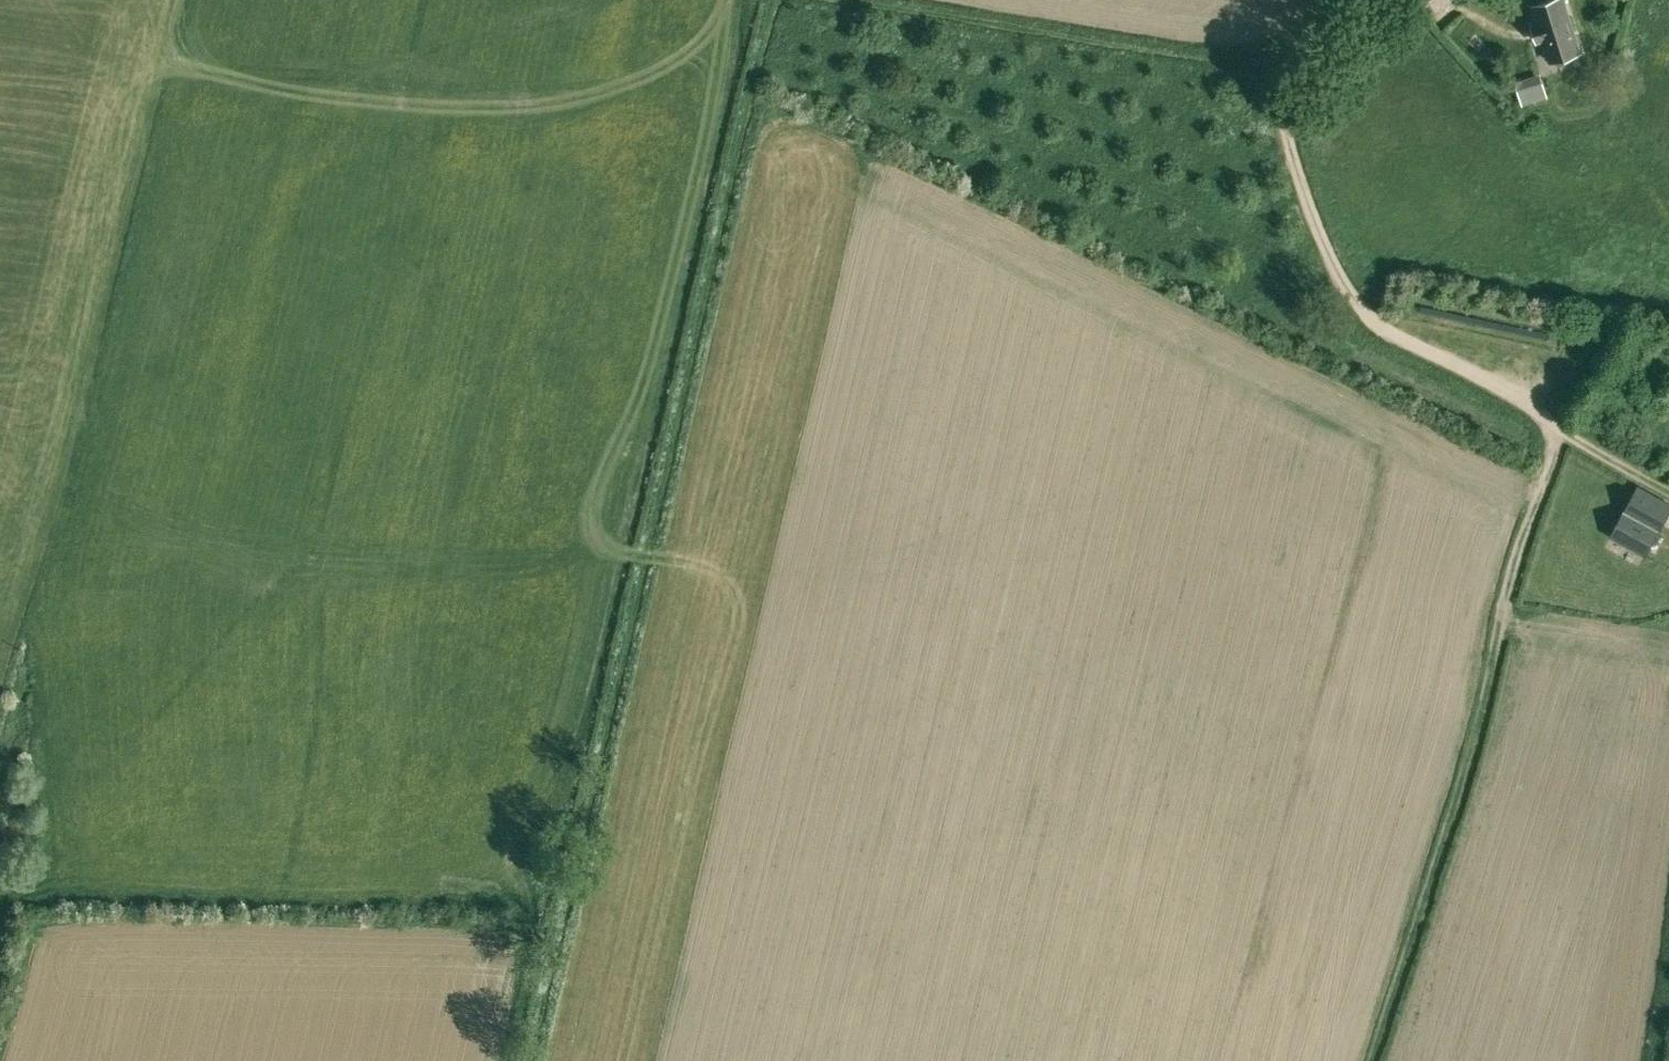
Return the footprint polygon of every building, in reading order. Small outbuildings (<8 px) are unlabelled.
[(1537,23),(1535,23),(1541,40),(1543,40),(1549,60),(1581,50),(1565,0),(1551,0),(1532,6),(1537,23)] [(1524,83),(1531,103),(1550,96),(1543,77),(1524,83)] [(1610,535),(1645,555),(1668,511),(1668,503),(1638,485),(1610,535)] [(1664,562),(1668,553),(1668,529),(1654,556),(1664,562)]
